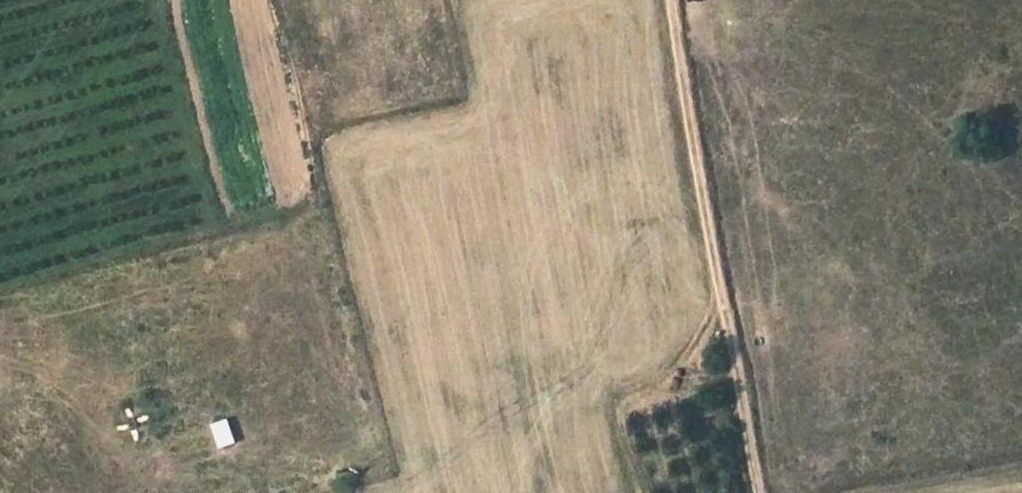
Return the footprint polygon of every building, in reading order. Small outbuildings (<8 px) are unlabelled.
[(708,356),(712,369),(725,366),(721,352),(708,356)]
